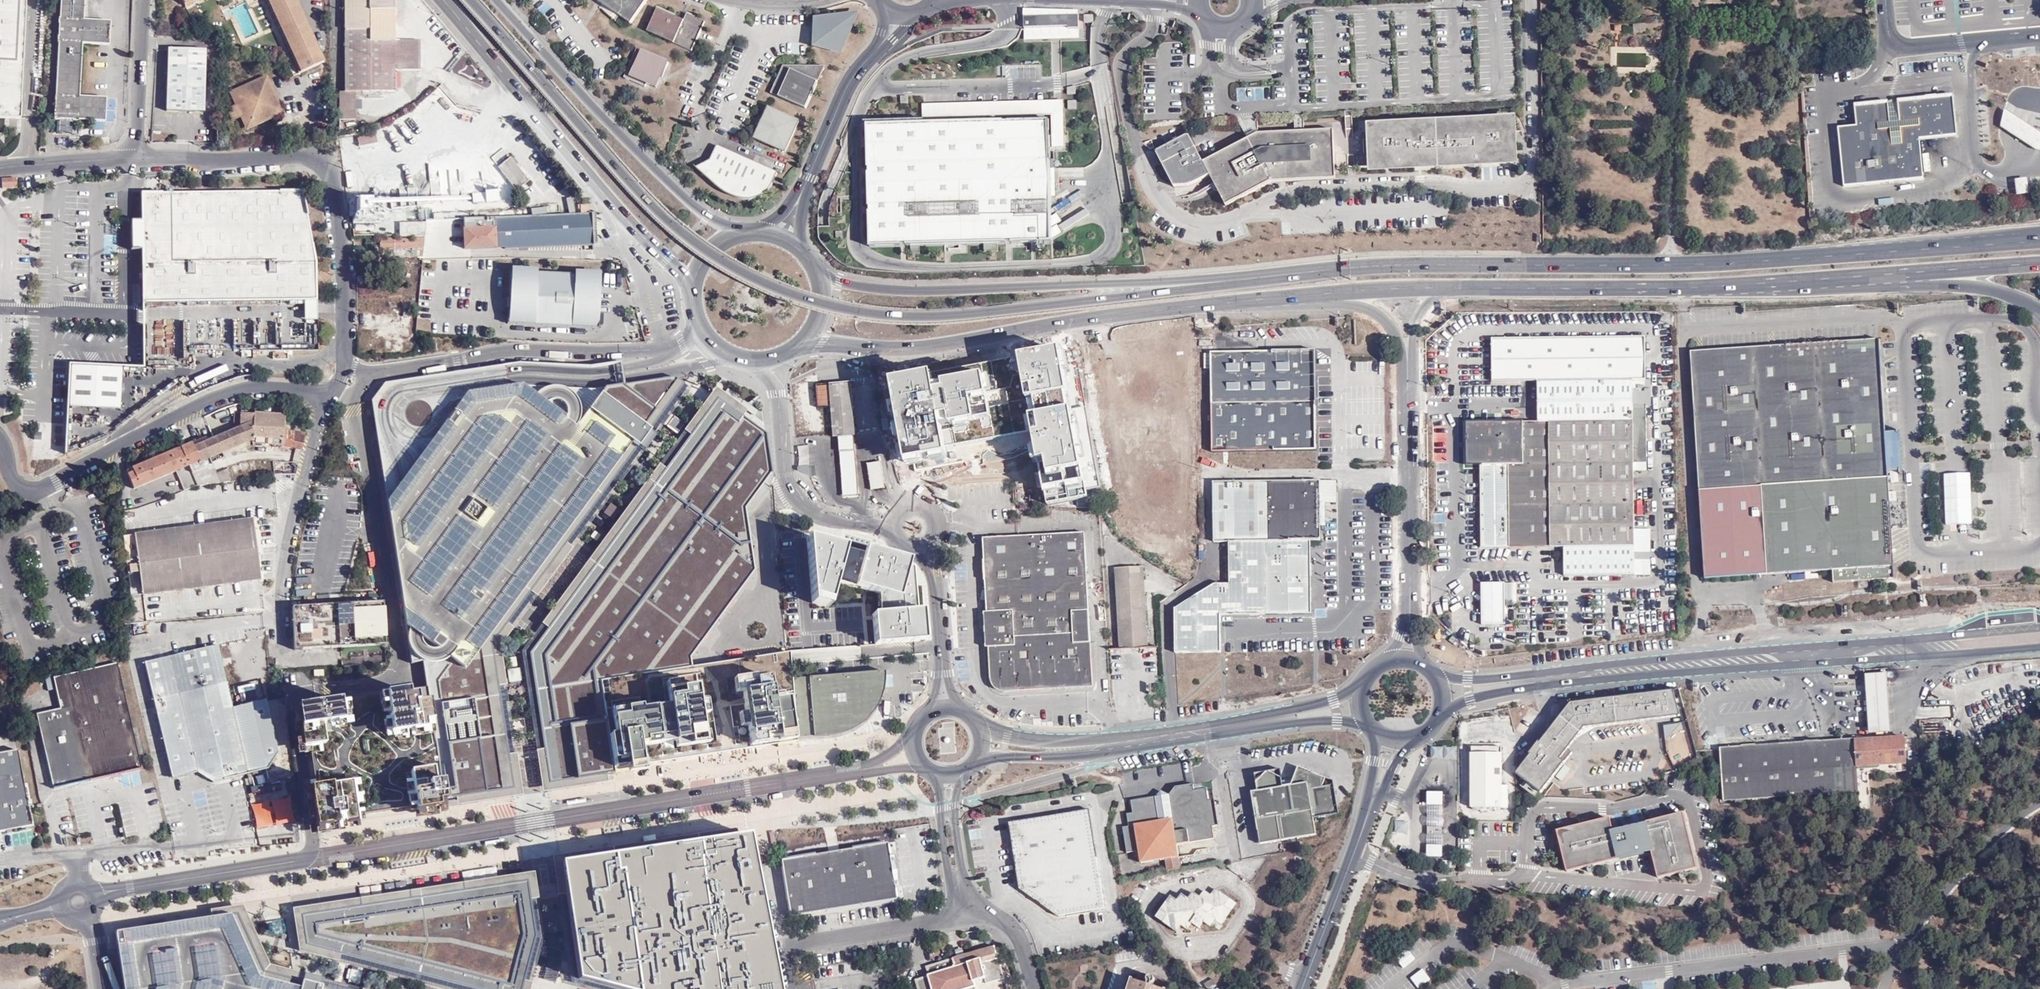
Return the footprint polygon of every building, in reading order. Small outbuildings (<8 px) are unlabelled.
[(19,118),(25,0),(0,0),(0,117),(19,118)] [(74,119),(106,120),(107,97),(80,95),(82,43),(109,44),(110,20),(83,18),(84,0),(60,0),(59,17),(58,18),(57,41),(58,41),(54,119),(59,119),(74,119)] [(298,74),(303,72),(283,25),(272,0),(266,0),(298,74)] [(283,25),(303,72),(320,65),(300,20),(291,0),(272,0),(283,25)] [(300,20),(320,65),(325,63),(305,19),(296,0),(291,0),(300,20)] [(345,91),(339,91),(339,121),(356,120),(355,91),(395,91),(395,70),(420,69),(420,40),(395,40),(395,0),(345,0),(345,91)] [(620,16),(631,23),(647,0),(597,0),(603,4),(614,12),(620,16)] [(675,40),(673,43),(692,51),(705,21),(687,13),(684,19),(683,22),(659,11),(651,29),(675,40)] [(615,21),(620,16),(614,12),(611,17),(615,21)] [(841,53),(857,15),(817,20),(820,43),(841,53)] [(1022,27),(1066,25),(1066,27),(1077,27),(1077,15),(1022,16),(1022,27)] [(1055,38),(1077,37),(1077,27),(1066,27),(1066,25),(1022,27),(1022,39),(1055,38)] [(205,113),(207,50),(169,49),(167,111),(205,113)] [(670,63),(639,49),(626,77),(647,87),(649,81),(657,84),(661,76),(664,78),(670,63)] [(771,94),(806,110),(818,82),(815,80),(816,66),(793,66),(790,70),(783,65),(771,94)] [(815,80),(818,82),(825,66),(816,66),(815,80)] [(245,122),(253,126),(273,117),(274,113),(277,114),(280,106),(278,105),(279,103),(270,83),(261,80),(232,93),(237,105),(232,108),(234,113),(231,115),(233,120),(242,116),(245,122)] [(1955,97),(1899,103),(1899,108),(1890,108),(1889,104),(1856,107),(1857,126),(1839,128),(1845,187),(1924,179),(1921,139),(1958,136),(1955,97)] [(993,121),(1049,119),(1049,135),(1065,134),(1064,99),(1058,99),(922,103),(922,119),(969,117),(969,113),(993,113),(993,121)] [(787,147),(799,121),(768,108),(764,119),(760,127),(757,134),(787,147)] [(2006,109),(2001,127),(2037,149),(2039,150),(2039,131),(2006,109)] [(997,243),(1052,241),(1052,216),(1049,147),(1049,135),(1049,119),(993,121),(993,113),(969,113),(969,117),(969,121),(915,123),(915,115),(891,116),(891,124),(866,124),(870,247),(911,246),(911,253),(920,253),(920,245),(984,243),(984,251),(998,251),(997,243)] [(1520,166),(1518,116),(1368,123),(1370,173),(1520,166)] [(73,134),(74,119),(59,119),(58,133),(73,134)] [(1333,130),(1259,133),(1203,162),(1226,205),(1272,181),(1335,179),(1333,130)] [(378,142),(376,134),(358,137),(360,145),(378,142)] [(785,152),(787,147),(757,134),(755,139),(785,152)] [(1049,147),(1065,146),(1065,134),(1049,135),(1049,147)] [(773,186),(778,174),(717,146),(710,160),(695,168),(725,194),(732,198),(738,200),(743,200),(749,201),(756,200),(761,198),(766,195),(770,191),(773,186)] [(517,190),(529,180),(510,157),(498,167),(517,190)] [(18,187),(17,177),(2,178),(3,188),(18,187)] [(2027,179),(2015,180),(2016,187),(2016,196),(2028,195),(2028,187),(2027,179)] [(141,193),(142,248),(142,303),(317,301),(316,260),(302,191),(141,193)] [(498,200),(497,191),(485,192),(486,201),(498,200)] [(358,202),(359,215),(358,216),(371,216),(371,201),(359,201),(358,202)] [(350,215),(359,215),(358,202),(349,202),(350,215)] [(581,213),(589,213),(588,204),(580,204),(581,213)] [(424,218),(432,217),(431,207),(417,208),(419,220),(424,219),(424,218)] [(433,234),(464,232),(463,218),(443,219),(443,213),(433,214),(434,220),(426,220),(426,222),(425,227),(424,236),(433,236),(433,234)] [(593,244),(592,213),(589,213),(581,213),(579,213),(563,214),(542,215),(534,215),(529,216),(531,247),(572,245),(593,244)] [(505,248),(531,247),(529,216),(511,216),(494,217),(494,227),(496,227),(497,247),(505,247),(505,248)] [(497,247),(496,227),(494,227),(494,217),(479,218),(475,218),(463,218),(464,232),(464,248),(497,247)] [(399,223),(399,237),(424,236),(425,227),(426,222),(399,223)] [(412,256),(422,256),(424,238),(377,239),(377,249),(377,252),(380,252),(380,253),(385,253),(385,250),(393,250),(393,256),(412,257),(412,256)] [(377,249),(377,239),(367,239),(367,249),(377,249)] [(509,323),(597,327),(597,325),(598,314),(600,277),(512,273),(511,298),(510,310),(509,323)] [(1539,422),(1488,423),(1481,423),(1468,423),(1468,465),(1481,465),(1481,496),(1482,502),(1482,547),(1564,547),(1565,575),(1651,575),(1652,553),(1634,553),(1634,471),(1647,471),(1646,405),(1633,405),(1633,393),(1646,393),(1645,338),(1493,339),(1493,381),(1538,381),(1539,422)] [(1895,579),(1888,471),(1887,448),(1886,435),(1886,430),(1881,339),(1691,352),(1705,577),(1833,571),(1833,583),(1895,579)] [(1316,351),(1211,352),(1212,452),(1317,451),(1316,351)] [(441,800),(513,789),(491,645),(530,593),(566,544),(684,384),(675,377),(624,385),(622,377),(621,368),(620,362),(591,367),(520,363),(385,384),(371,400),(409,664),(420,662),(424,688),(441,800)] [(119,408),(120,369),(70,366),(70,369),(68,405),(119,408)] [(761,411),(720,383),(524,645),(548,785),(614,775),(613,768),(795,740),(788,652),(691,667),(690,658),(755,574),(746,501),(769,473),(761,411)] [(852,385),(818,387),(821,409),(830,408),(832,438),(856,437),(852,385)] [(1019,390),(1026,492),(1079,488),(1071,386),(1019,390)] [(191,444),(182,447),(190,468),(209,459),(214,457),(252,441),(254,415),(246,414),(246,411),(243,411),(241,427),(207,442),(193,448),(191,444)] [(252,442),(283,444),(284,431),(286,415),(254,413),(254,415),(252,441),(252,442)] [(684,424),(673,416),(666,426),(677,434),(684,424)] [(292,447),(302,449),(305,433),(294,430),(294,432),(292,447)] [(283,444),(292,447),(294,432),(284,431),(283,444)] [(1887,448),(1888,471),(1899,470),(1897,435),(1886,435),(1887,448)] [(206,438),(191,444),(193,448),(207,442),(206,438)] [(184,491),(195,487),(197,486),(190,468),(182,447),(124,471),(132,491),(150,483),(150,482),(176,471),(184,491)] [(197,486),(208,482),(213,481),(219,481),(230,480),(228,469),(216,473),(209,459),(190,468),(197,486)] [(1213,482),(1214,542),(1229,542),(1311,542),(1312,542),(1319,541),(1320,541),(1320,481),(1213,482)] [(619,510),(610,503),(603,513),(612,520),(619,510)] [(260,582),(253,521),(135,535),(142,595),(260,582)] [(1142,552),(1167,555),(1168,550),(1172,550),(1173,537),(1148,534),(1149,527),(1134,525),(1133,533),(1138,541),(1146,542),(1146,545),(1140,545),(1139,550),(1142,552)] [(1004,687),(1004,692),(1093,688),(1086,534),(989,538),(992,612),(987,612),(984,612),(985,639),(985,647),(989,647),(991,680),(996,680),(1004,687)] [(992,612),(989,538),(984,538),(987,612),(992,612)] [(915,568),(808,539),(814,603),(829,609),(835,584),(879,595),(883,614),(874,616),(876,645),(922,643),(915,568)] [(1311,542),(1229,542),(1230,584),(1214,584),(1176,609),(1176,652),(1222,652),(1222,615),(1312,614),(1311,542)] [(1148,648),(1144,567),(1116,569),(1121,650),(1148,648)] [(1506,625),(1506,606),(1506,583),(1482,584),(1483,625),(1506,625)] [(1506,583),(1506,606),(1517,606),(1518,584),(1506,583)] [(360,646),(385,645),(382,602),(293,607),(295,650),(360,646)] [(246,775),(266,771),(277,754),(265,700),(232,708),(218,646),(145,663),(171,779),(197,773),(212,784),(246,775)] [(53,678),(60,709),(73,706),(89,781),(141,770),(117,664),(53,678)] [(519,668),(507,670),(509,682),(521,680),(519,668)] [(791,680),(797,739),(815,737),(849,733),(856,731),(863,727),(871,721),(874,717),(879,711),(882,703),(885,694),(885,686),(884,672),(791,680)] [(1890,733),(1887,674),(1866,675),(1869,733),(1890,733)] [(999,693),(1004,692),(1004,687),(996,680),(991,680),(991,685),(992,688),(994,691),(996,692),(999,693)] [(441,801),(441,800),(424,688),(315,705),(317,718),(303,721),(318,821),(333,818),(330,798),(345,796),(347,808),(352,807),(353,815),(441,801)] [(1516,773),(1541,793),(1565,761),(1561,758),(1568,749),(1584,728),(1681,716),(1674,691),(1571,703),(1540,743),(1538,742),(1529,754),(1530,755),(1516,773)] [(53,789),(78,783),(89,781),(73,706),(60,709),(36,714),(53,789)] [(1956,736),(1956,720),(1942,720),(1942,737),(1956,736)] [(1665,740),(1682,722),(1663,724),(1665,740)] [(1922,724),(1923,734),(1938,734),(1937,723),(1922,724)] [(1869,796),(1868,773),(1867,765),(1906,763),(1904,737),(1721,749),(1724,801),(1858,792),(1858,796),(1869,796)] [(1568,749),(1561,758),(1565,761),(1573,752),(1568,749)] [(17,751),(0,754),(0,832),(32,826),(17,751)] [(1471,807),(1501,808),(1501,785),(1501,753),(1471,753),(1471,807)] [(1867,765),(1868,773),(1906,771),(1906,763),(1867,765)] [(1334,782),(1299,768),(1292,786),(1283,787),(1281,771),(1256,774),(1258,791),(1253,791),(1261,844),(1317,835),(1314,818),(1340,814),(1334,782)] [(1208,802),(1206,790),(1194,791),(1193,786),(1176,788),(1169,797),(1173,820),(1159,822),(1156,799),(1131,802),(1133,815),(1127,816),(1129,828),(1123,829),(1127,853),(1139,851),(1141,864),(1166,860),(1168,871),(1181,869),(1177,845),(1214,840),(1212,827),(1218,826),(1214,801),(1208,802)] [(1161,792),(1156,799),(1159,822),(1173,820),(1169,797),(1161,792)] [(1428,829),(1442,829),(1442,806),(1428,806),(1428,829)] [(1059,917),(1105,909),(1098,865),(1089,811),(1010,824),(1021,890),(1059,917)] [(1566,871),(1619,858),(1618,857),(1650,849),(1650,850),(1657,877),(1696,867),(1683,812),(1643,822),(1644,826),(1613,834),(1612,830),(1609,818),(1556,831),(1566,871)] [(1643,822),(1612,830),(1613,834),(1644,826),(1643,822)] [(744,832),(626,849),(555,859),(572,977),(619,988),(778,988),(744,832)] [(1441,847),(1442,835),(1428,835),(1428,846),(1441,847)] [(781,861),(789,917),(895,900),(886,844),(781,861)] [(1618,857),(1619,858),(1650,850),(1650,849),(1618,857)] [(305,946),(301,916),(527,881),(530,899),(538,898),(534,872),(292,909),(298,952),(441,988),(472,988),(305,946)] [(301,916),(305,946),(472,988),(522,988),(524,981),(535,936),(530,899),(527,881),(301,916)] [(1177,932),(1181,925),(1186,919),(1193,923),(1199,928),(1204,921),(1210,926),(1216,920),(1221,924),(1236,905),(1216,891),(1211,897),(1206,892),(1200,899),(1194,894),(1189,901),(1182,896),(1178,903),(1172,898),(1157,917),(1177,932)] [(110,923),(119,988),(353,988),(259,965),(233,906),(110,923)] [(1186,919),(1181,925),(1188,930),(1193,923),(1186,919)] [(996,943),(922,964),(925,973),(911,977),(914,988),(1009,988),(996,943)] [(1213,979),(1204,983),(1207,988),(1208,988),(1216,985),(1213,979)] [(524,981),(522,988),(530,988),(531,983),(524,981)]
